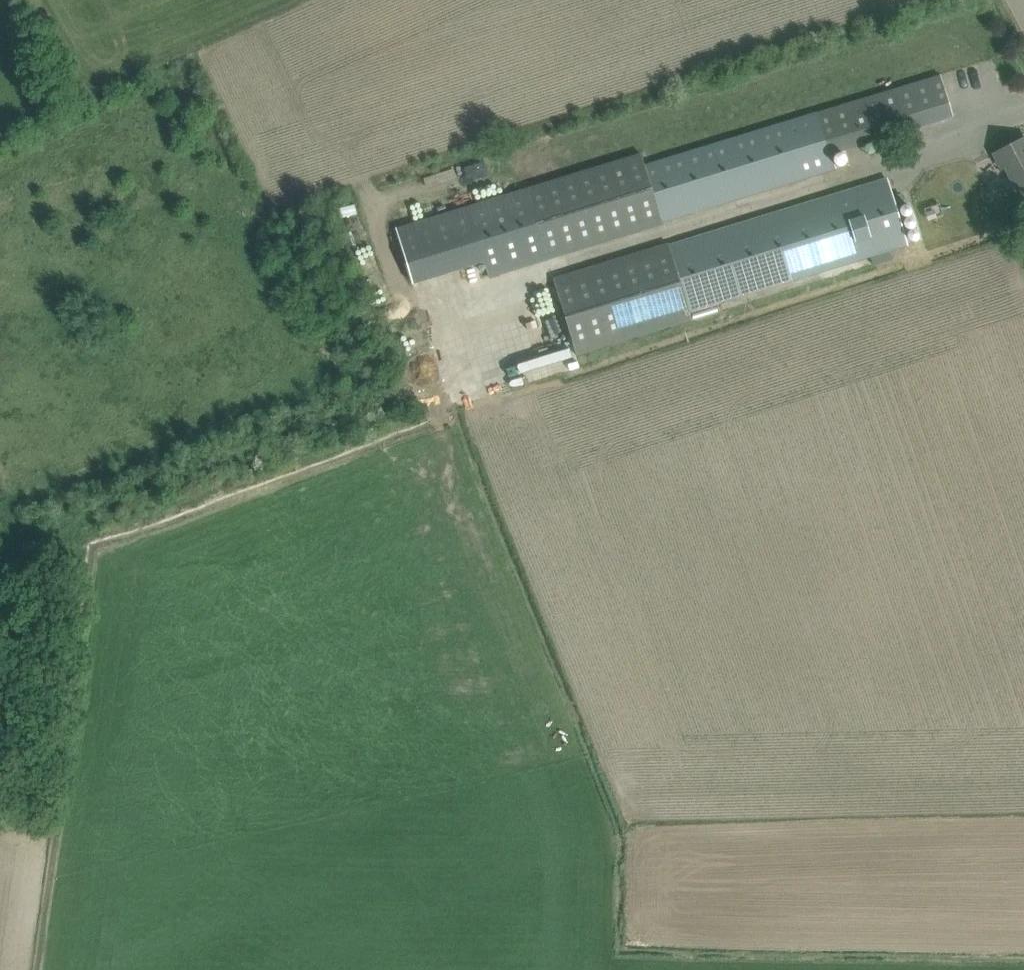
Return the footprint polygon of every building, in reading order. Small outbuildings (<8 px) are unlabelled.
[(641,154),(396,229),(412,282),(484,261),(488,276),(579,248),(662,223),(662,221),(834,168),(829,153),(953,115),(940,75),(895,89),(817,113),(793,120),(645,166),(641,154)] [(998,153),(1017,190),(1023,186),(1023,139),(998,153)] [(668,242),(553,277),(577,354),(691,319),(688,311),(869,256),(872,265),(892,260),(890,249),(907,244),(887,179),(868,185),(669,245),(668,242)]
